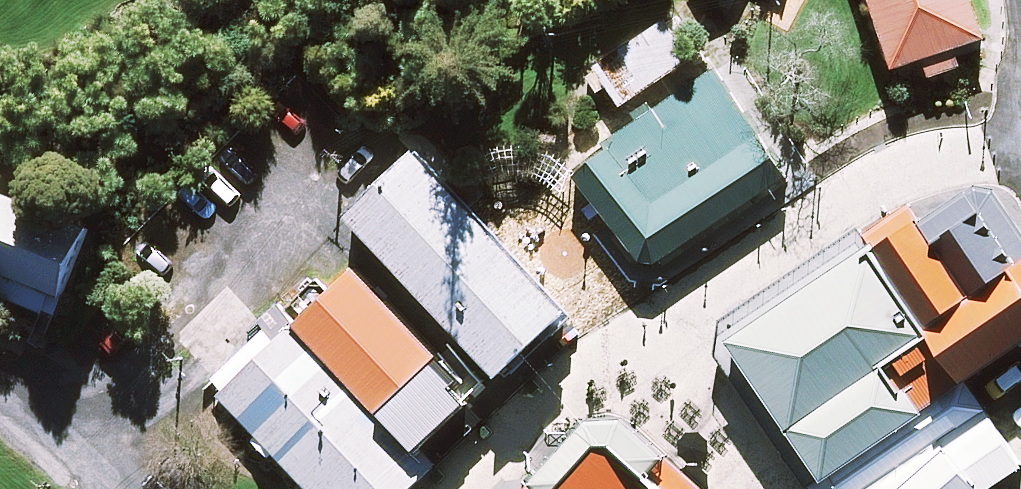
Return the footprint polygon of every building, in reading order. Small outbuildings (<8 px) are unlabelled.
[(961,0),(849,0),(875,79),(976,46),(961,0)] [(664,26),(592,72),(617,111),(689,65),(664,26)] [(786,163),(720,73),(578,178),(643,266),(661,269),(793,172),(786,163)] [(464,205),(417,157),(348,223),(504,384),(573,318),(464,205)] [(997,191),(985,189),(929,227),(944,248),(992,214),(1020,255),(1020,225),(997,191)] [(0,201),(0,307),(57,325),(88,228),(0,201)] [(834,477),(828,481),(737,346),(881,250),(924,221),(914,207),(868,237),(863,230),(723,323),(720,359),(807,488),(841,488),(834,477)] [(992,214),(944,248),(984,307),(1020,283),(1020,282),(1020,255),(992,214)] [(924,221),(881,250),(939,339),(984,307),(944,248),(929,227),(924,221)] [(881,250),(737,346),(828,481),(834,477),(928,415),(896,369),(939,339),(881,250)] [(435,368),(348,277),(288,336),(376,425),(429,374),(435,368)] [(939,339),(896,369),(928,415),(972,385),(1020,351),(1020,285),(1020,283),(984,307),(939,339)] [(288,336),(217,406),(294,484),(299,488),(412,488),(426,476),(413,462),(376,425),(288,336)] [(465,412),(429,374),(376,425),(413,462),(465,412)] [(928,415),(834,477),(841,488),(862,488),(986,409),(972,385),(928,415)] [(986,488),(993,488),(1020,472),(1020,463),(986,409),(862,488),(911,488),(953,452),(986,488)] [(605,450),(619,449),(658,483),(665,488),(712,488),(642,422),(601,427),(544,488),(570,488),(605,450)] [(658,483),(619,449),(605,450),(570,488),(652,488),(658,483)] [(953,452),(911,488),(986,488),(953,452)]
